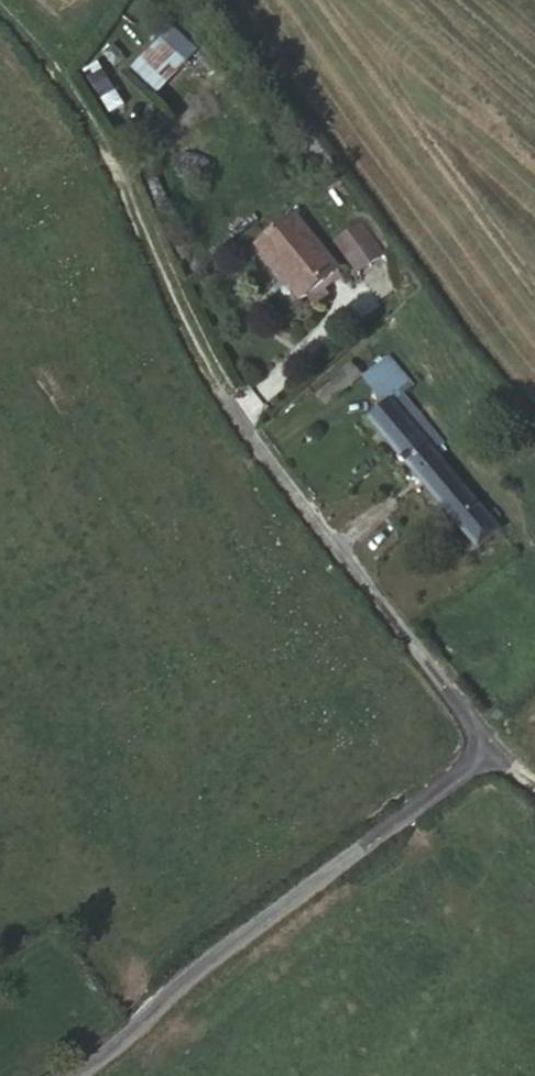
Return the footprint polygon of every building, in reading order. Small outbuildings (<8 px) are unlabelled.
[(154,95),(197,49),(171,24),(127,71),(154,95)] [(118,110),(106,80),(96,84),(107,114),(118,110)] [(198,129),(182,171),(194,176),(198,162),(210,166),(220,137),(198,129)] [(340,263),(298,221),(265,256),(282,276),(288,270),(309,294),(340,263)] [(367,226),(338,240),(354,275),(383,262),(367,226)] [(383,403),(369,418),(478,545),(500,526),(437,452),(446,442),(405,394),(414,383),(388,353),(362,380),(383,403)]
